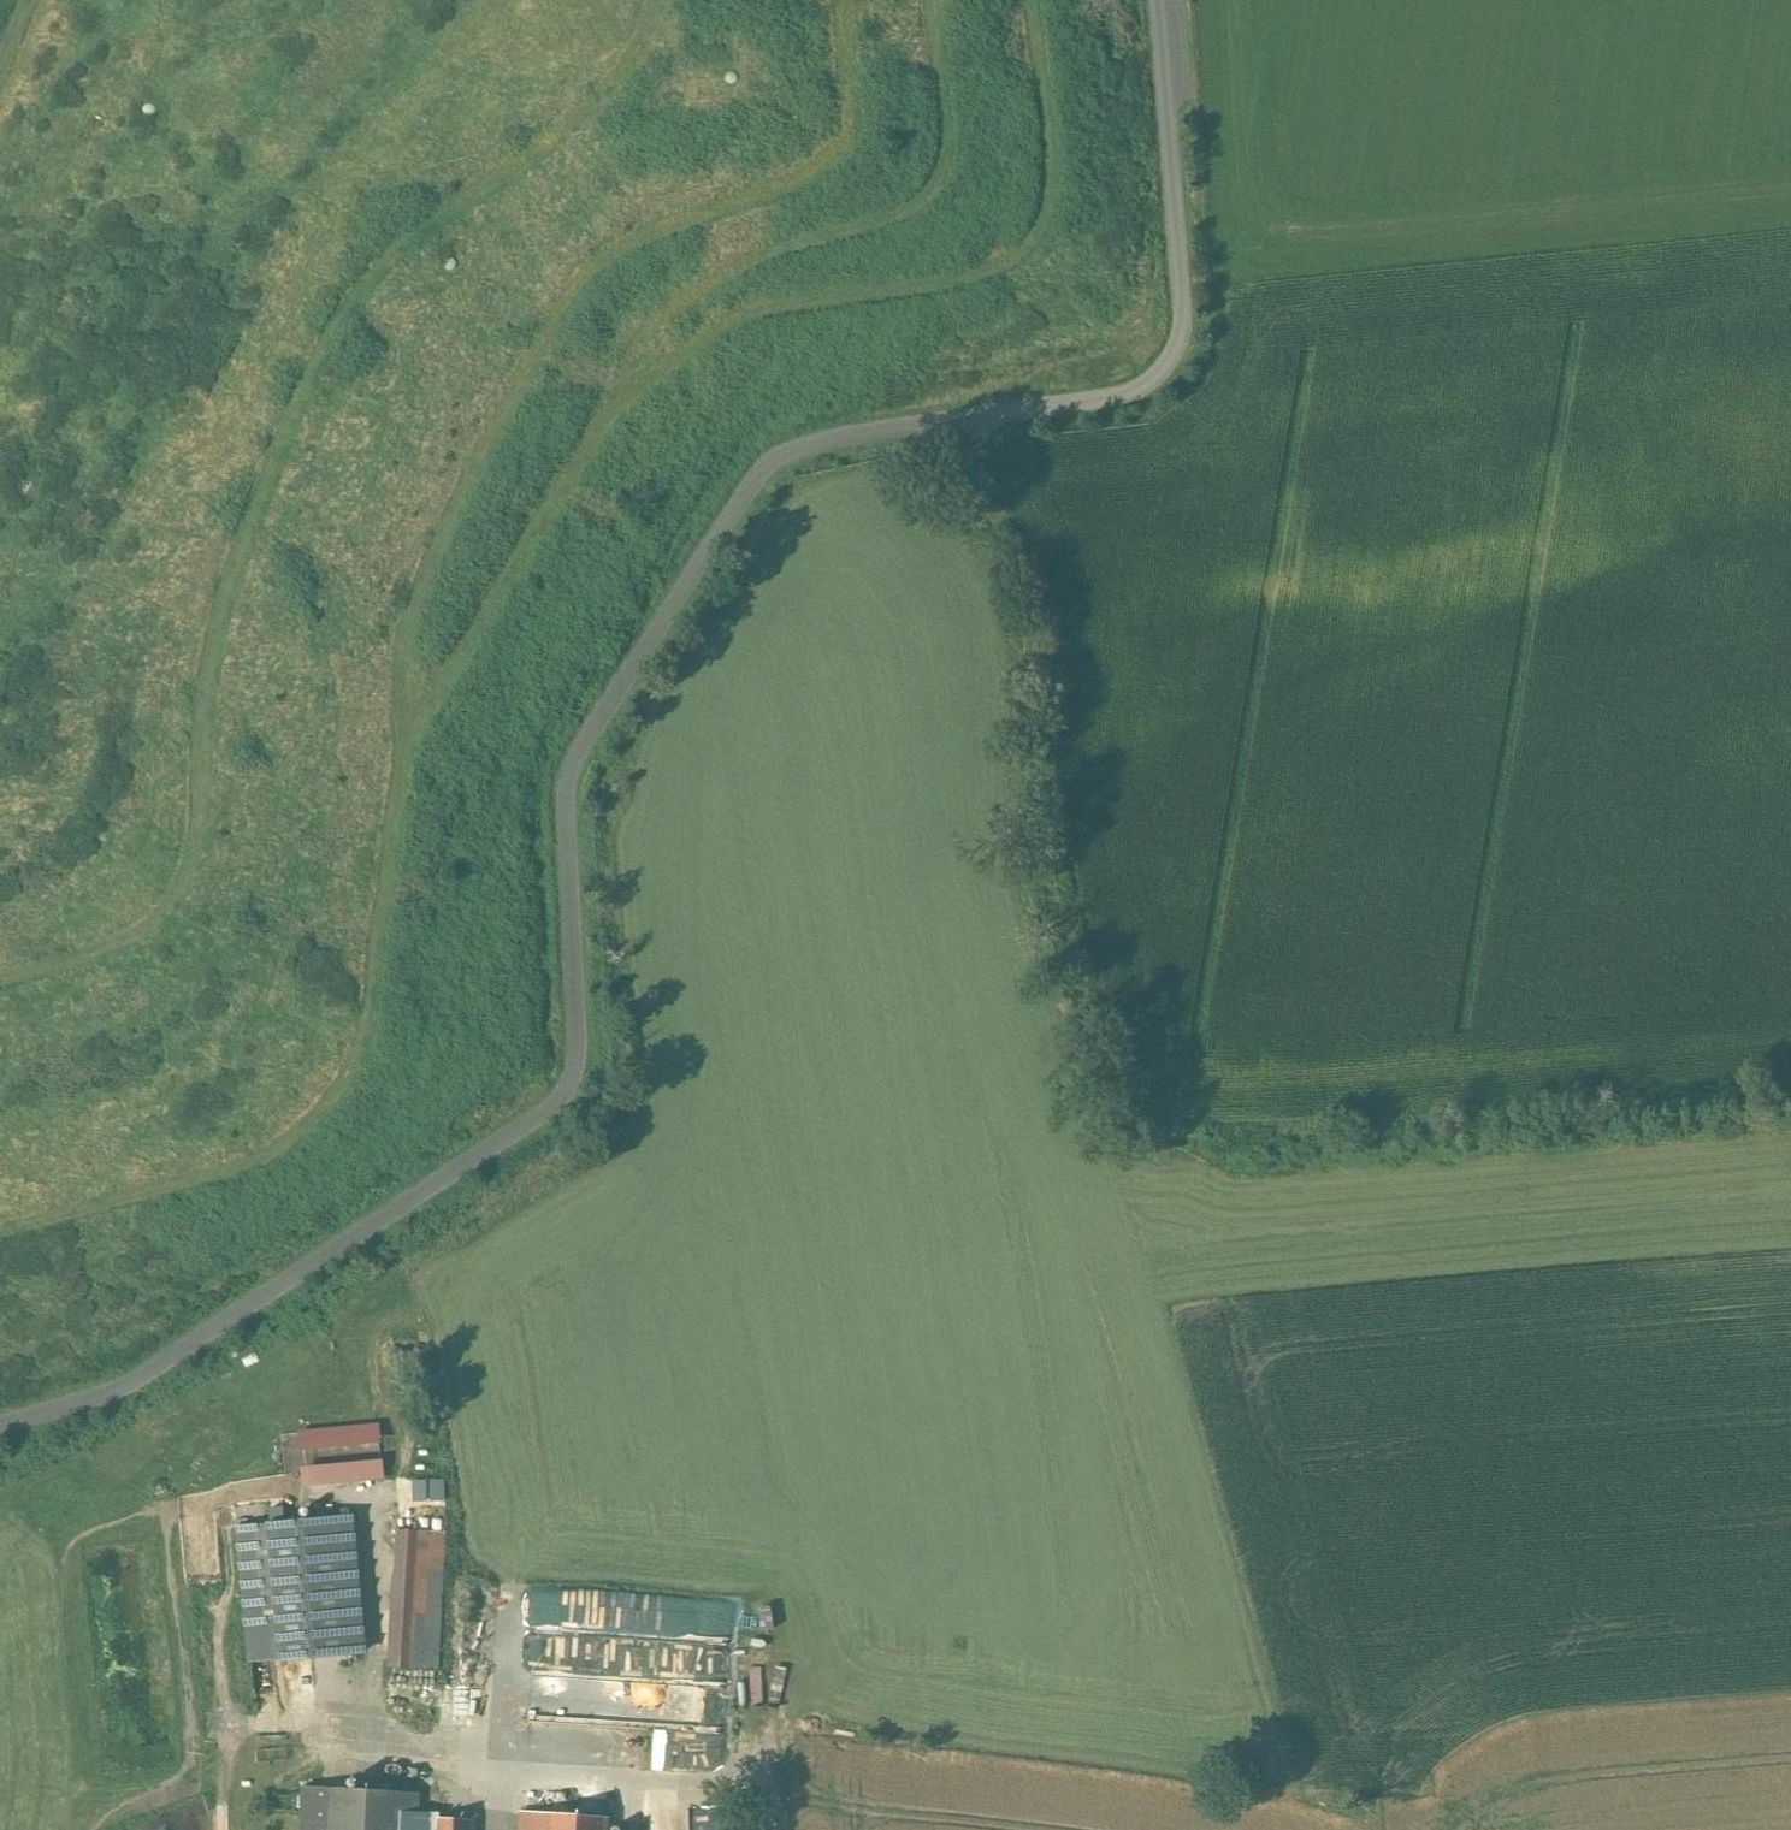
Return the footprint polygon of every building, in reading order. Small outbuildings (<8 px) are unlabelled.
[(382,1421),(295,1427),(299,1486),(386,1480),(382,1421)] [(235,1525),(248,1659),(368,1648),(355,1514),(235,1525)] [(391,1669),(441,1671),(445,1533),(396,1531),(391,1669)] [(304,1786),(302,1829),(473,1829),(473,1820),(440,1818),(440,1815),(417,1814),(418,1793),(304,1786)] [(523,1812),(522,1829),(606,1829),(607,1818),(523,1812)]
